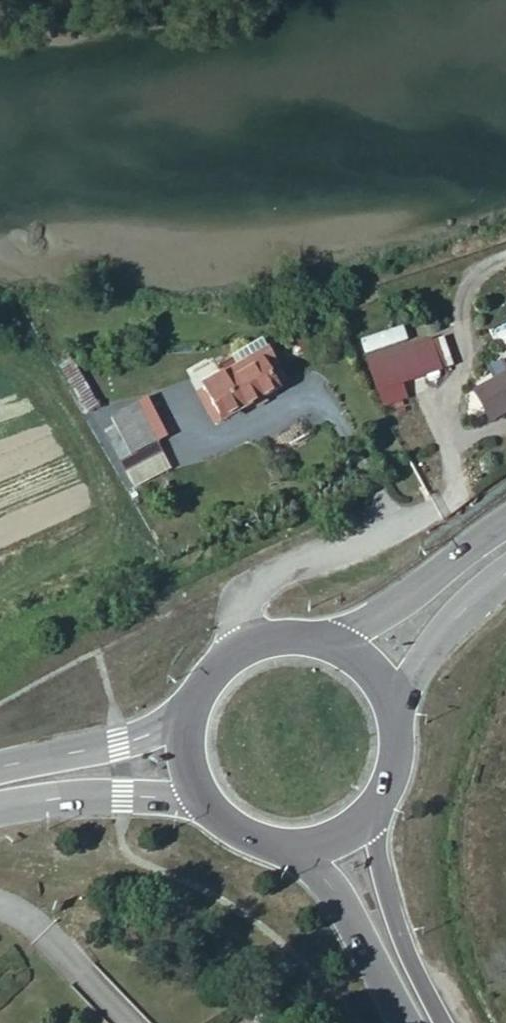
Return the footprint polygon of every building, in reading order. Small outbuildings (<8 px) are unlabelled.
[(404,326),(362,342),(368,357),(410,342),(404,326)] [(450,368),(439,337),(371,363),(382,393),(450,368)] [(276,365),(270,353),(204,389),(222,423),(278,393),(275,388),(280,385),(270,367),(276,365)] [(72,359),(57,365),(93,429),(104,423),(72,359)] [(505,417),(505,378),(475,394),(491,425),(505,417)] [(110,432),(108,435),(122,463),(158,446),(137,407),(104,423),(110,432)] [(163,457),(158,446),(122,463),(127,475),(163,457)]
